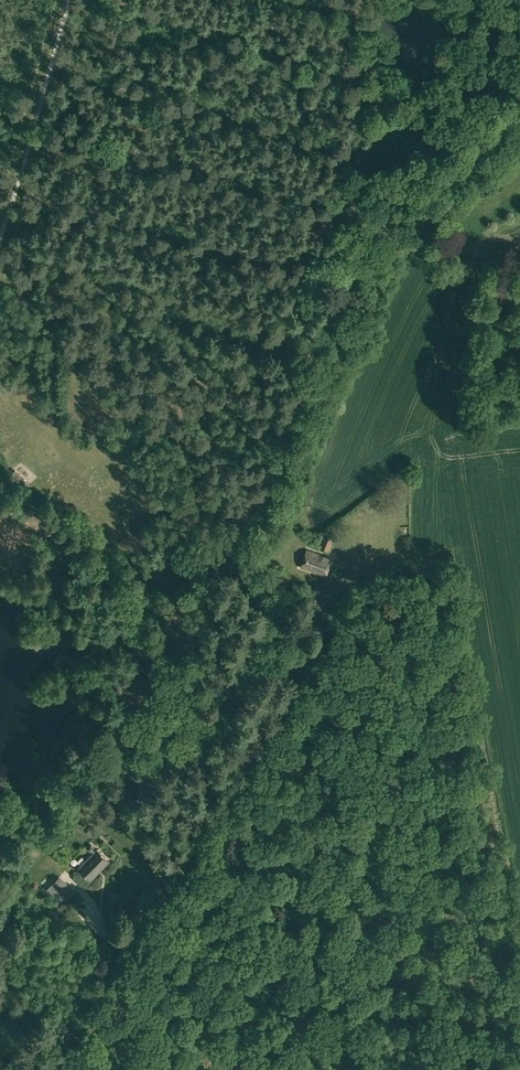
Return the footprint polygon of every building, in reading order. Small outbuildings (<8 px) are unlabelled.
[(8,479),(19,489),(29,478),(17,468),(8,479)] [(319,547),(329,550),(334,538),(324,535),(319,547)] [(301,567),(326,576),(332,560),(307,551),(301,567)] [(93,826),(87,832),(91,836),(97,830),(93,826)] [(109,860),(96,847),(92,844),(88,849),(93,853),(78,867),(91,879),(109,860)] [(117,850),(123,855),(126,852),(121,846),(117,850)] [(138,846),(128,854),(134,861),(143,853),(138,846)] [(61,891),(68,884),(60,876),(53,883),(54,884),(61,891)] [(68,884),(61,891),(67,897),(75,890),(68,883),(68,884)]
